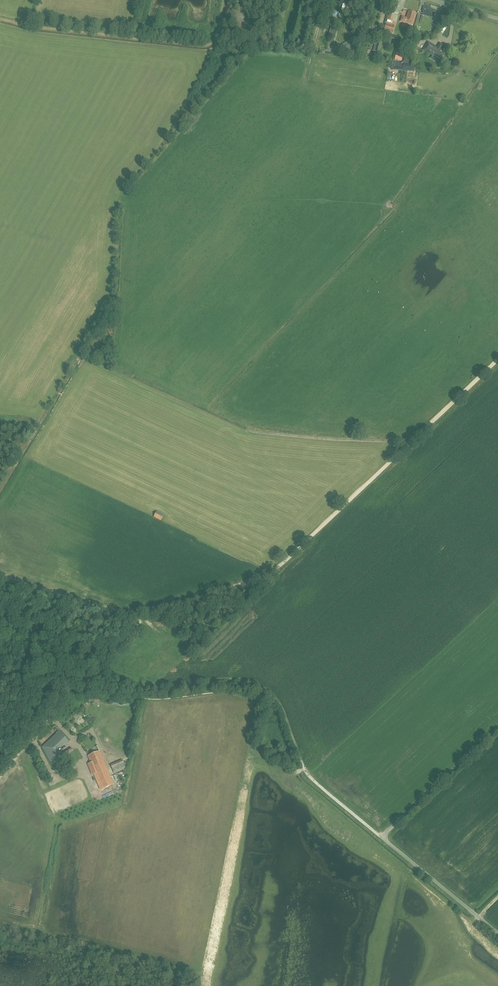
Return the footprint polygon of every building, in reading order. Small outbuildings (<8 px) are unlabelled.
[(424,15),(431,17),(432,13),(433,14),(434,10),(427,8),(428,7),(424,6),(424,7),(421,6),(420,10),(421,10),(420,13),(424,15)] [(402,16),(400,21),(413,24),(416,13),(409,11),(407,17),(402,16)] [(395,26),(386,24),(384,31),(393,33),(395,26)] [(241,27),(235,25),(232,33),(239,35),(241,27)] [(377,52),(380,53),(381,53),(383,46),(381,46),(382,41),(378,40),(377,46),(375,45),(373,51),(374,51),(377,52)] [(354,48),(350,41),(342,45),(344,50),(346,49),(347,52),(354,48)] [(433,45),(434,44),(428,41),(428,42),(424,48),(429,51),(433,46),(433,45)] [(440,43),(436,48),(433,46),(429,51),(433,54),(436,56),(435,57),(435,58),(438,60),(439,60),(440,58),(443,60),(447,53),(441,50),(444,45),(440,43)] [(411,64),(414,52),(410,51),(410,54),(406,53),(405,61),(403,62),(403,63),(403,69),(403,71),(414,72),(415,65),(411,64)] [(161,520),(164,515),(157,511),(154,517),(161,520)] [(56,749),(67,739),(59,731),(42,747),(52,765),(62,759),(56,749)] [(100,751),(89,756),(92,764),(89,766),(92,774),(94,773),(101,789),(114,784),(100,751)] [(126,767),(123,761),(112,766),(115,772),(126,767)] [(67,815),(68,819),(88,813),(85,804),(81,805),(82,810),(67,815)]
